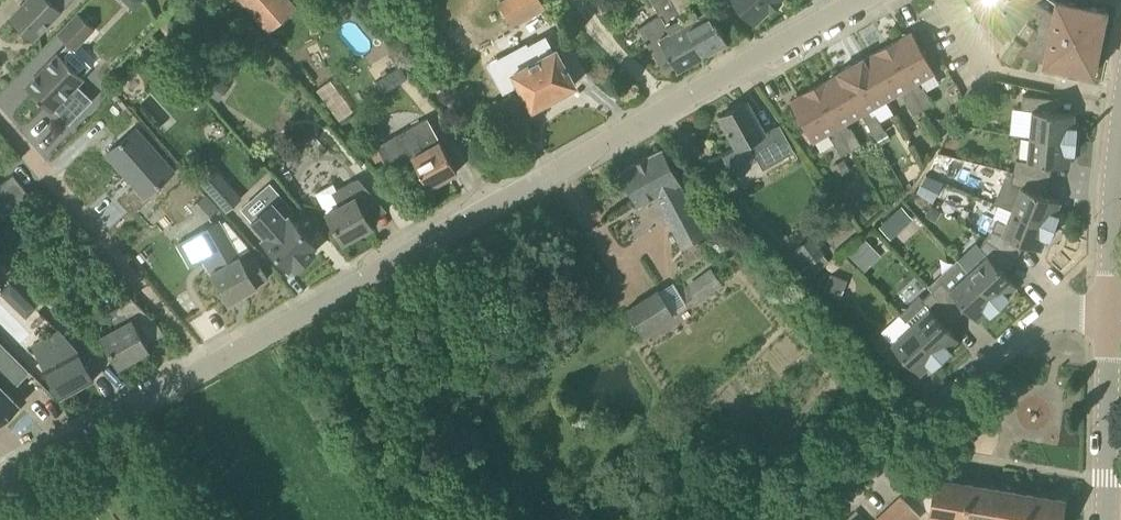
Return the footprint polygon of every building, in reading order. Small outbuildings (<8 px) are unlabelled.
[(11,17),(33,39),(62,10),(53,1),(54,0),(27,0),(11,17)] [(268,33),(297,7),(290,0),(238,0),(268,33)] [(499,1),(513,26),(545,8),(540,0),(502,0),(499,1)] [(702,55),(672,0),(652,0),(660,15),(639,27),(659,63),(660,63),(659,61),(670,55),(677,69),(702,55)] [(702,55),(727,41),(709,9),(699,15),(690,0),(672,0),(702,55)] [(754,25),(782,0),(732,0),(754,25)] [(988,19),(991,24),(994,28),(999,34),(1004,29),(1011,35),(999,51),(1010,59),(1017,49),(1022,52),(1025,53),(1032,56),(1037,58),(1044,60),(1044,61),(1088,70),(1090,58),(1096,59),(1103,22),(1098,21),(1100,8),(1066,1),(1066,0),(975,0),(987,20),(988,19)] [(59,35),(74,49),(94,28),(79,14),(59,35)] [(912,31),(888,45),(924,109),(933,103),(923,86),(921,87),(918,81),(935,72),(912,31)] [(504,55),(533,108),(537,105),(540,106),(545,103),(546,101),(563,91),(565,92),(570,89),(571,87),(576,84),(556,49),(552,51),(545,38),(524,50),(521,46),(504,55)] [(914,114),(924,109),(888,45),(864,59),(863,58),(862,58),(886,100),(903,90),(906,96),(904,97),(914,114)] [(26,87),(52,111),(63,99),(66,101),(79,87),(76,85),(84,77),(59,53),(26,87)] [(838,72),(862,114),(875,137),(885,131),(876,114),(873,115),(870,109),(886,100),(862,58),(838,72)] [(171,67),(158,73),(163,85),(176,78),(171,67)] [(814,87),(851,151),(861,145),(851,127),(849,129),(846,123),(862,114),(838,72),(838,73),(814,87)] [(214,79),(206,92),(220,101),(229,88),(214,79)] [(841,156),(851,151),(814,87),(790,101),(813,141),(831,132),(834,137),(832,139),(841,156)] [(1023,95),(1022,109),(1032,110),(1032,111),(1031,120),(1030,136),(1076,140),(1077,127),(1073,127),(1074,118),(1075,113),(1064,113),(1058,112),(1049,111),(1044,111),(1045,97),(1023,95)] [(720,118),(738,149),(748,143),(763,170),(794,152),(780,125),(765,134),(748,103),(747,101),(745,102),(721,115),(719,116),(720,118)] [(390,168),(412,156),(429,187),(457,171),(440,141),(428,117),(377,145),(390,168)] [(934,118),(934,127),(945,127),(945,118),(934,118)] [(956,122),(953,136),(961,138),(966,135),(969,126),(956,122)] [(174,171),(136,128),(107,153),(145,196),(174,171)] [(1017,160),(1014,171),(1043,178),(1047,163),(1052,164),(1070,165),(1070,164),(1071,153),(1075,153),(1075,149),(1076,140),(1030,136),(1028,161),(1017,160)] [(706,234),(661,149),(659,150),(623,169),(622,169),(621,170),(638,203),(655,195),(682,246),(706,234)] [(942,152),(938,172),(957,176),(961,156),(942,152)] [(833,167),(838,176),(848,170),(843,161),(833,167)] [(1005,179),(995,203),(1012,210),(1055,227),(1059,215),(1056,214),(1061,202),(1045,195),(1040,193),(1043,178),(1014,171),(1011,182),(1005,179)] [(236,200),(209,172),(201,180),(228,208),(236,200)] [(927,174),(916,192),(927,199),(939,180),(927,174)] [(14,175),(0,186),(0,196),(3,200),(0,203),(0,210),(4,215),(30,195),(14,175)] [(358,177),(338,189),(333,181),(315,191),(343,242),(372,226),(365,213),(380,204),(382,204),(358,177)] [(205,193),(192,205),(205,220),(210,216),(218,209),(212,201),(206,194),(205,193)] [(280,193),(249,220),(263,235),(261,237),(289,266),(292,264),(293,266),(316,250),(314,247),(317,245),(291,215),(296,212),(280,193)] [(941,209),(931,203),(925,212),(934,218),(941,209)] [(992,229),(986,238),(1010,254),(1019,241),(1026,243),(1028,244),(1041,250),(1046,238),(1050,239),(1055,227),(1012,210),(1007,222),(1003,221),(997,218),(992,229)] [(900,235),(912,222),(899,211),(888,225),(900,235)] [(218,219),(201,230),(221,265),(219,267),(211,272),(229,303),(257,286),(256,285),(269,278),(255,254),(225,220),(220,223),(218,219)] [(812,236),(795,249),(809,266),(806,268),(810,274),(814,271),(816,273),(830,262),(824,254),(825,252),(812,236)] [(987,254),(969,272),(1000,306),(1010,297),(1007,294),(1011,291),(1016,285),(1010,278),(1005,273),(1000,268),(1010,254),(986,238),(980,247),(987,254)] [(866,240),(850,254),(858,263),(874,248),(866,240)] [(698,300),(722,282),(712,269),(688,287),(698,300)] [(943,281),(932,291),(953,313),(963,304),(967,308),(972,314),(978,321),(988,312),(990,315),(1000,306),(969,272),(950,289),(943,281)] [(831,275),(824,293),(840,299),(847,281),(831,275)] [(7,298),(17,288),(11,282),(0,292),(7,298)] [(642,334),(675,314),(660,290),(627,309),(642,334)] [(919,296),(900,314),(911,325),(942,359),(952,350),(949,347),(958,339),(948,327),(947,326),(943,322),(953,313),(932,291),(922,300),(919,296)] [(103,335),(119,365),(148,349),(140,334),(159,324),(133,299),(110,311),(119,327),(103,335)] [(884,335),(874,344),(876,346),(889,360),(899,351),(903,355),(909,362),(920,374),(930,365),(932,368),(938,363),(942,359),(911,325),(905,331),(891,343),(884,335)] [(59,332),(32,346),(33,347),(60,399),(94,380),(77,350),(59,332)] [(3,415),(6,418),(17,408),(14,404),(17,401),(0,383),(0,418),(3,415)] [(930,519),(964,519),(970,484),(936,479),(931,513),(930,519)] [(964,519),(995,519),(1000,489),(970,484),(964,519)] [(1031,494),(1000,489),(995,519),(1026,519),(1031,494)] [(1064,500),(1031,494),(1026,519),(1061,519),(1064,500)] [(904,519),(917,519),(920,517),(901,496),(891,506),(904,519)] [(891,506),(881,515),(886,519),(904,519),(891,506)]
